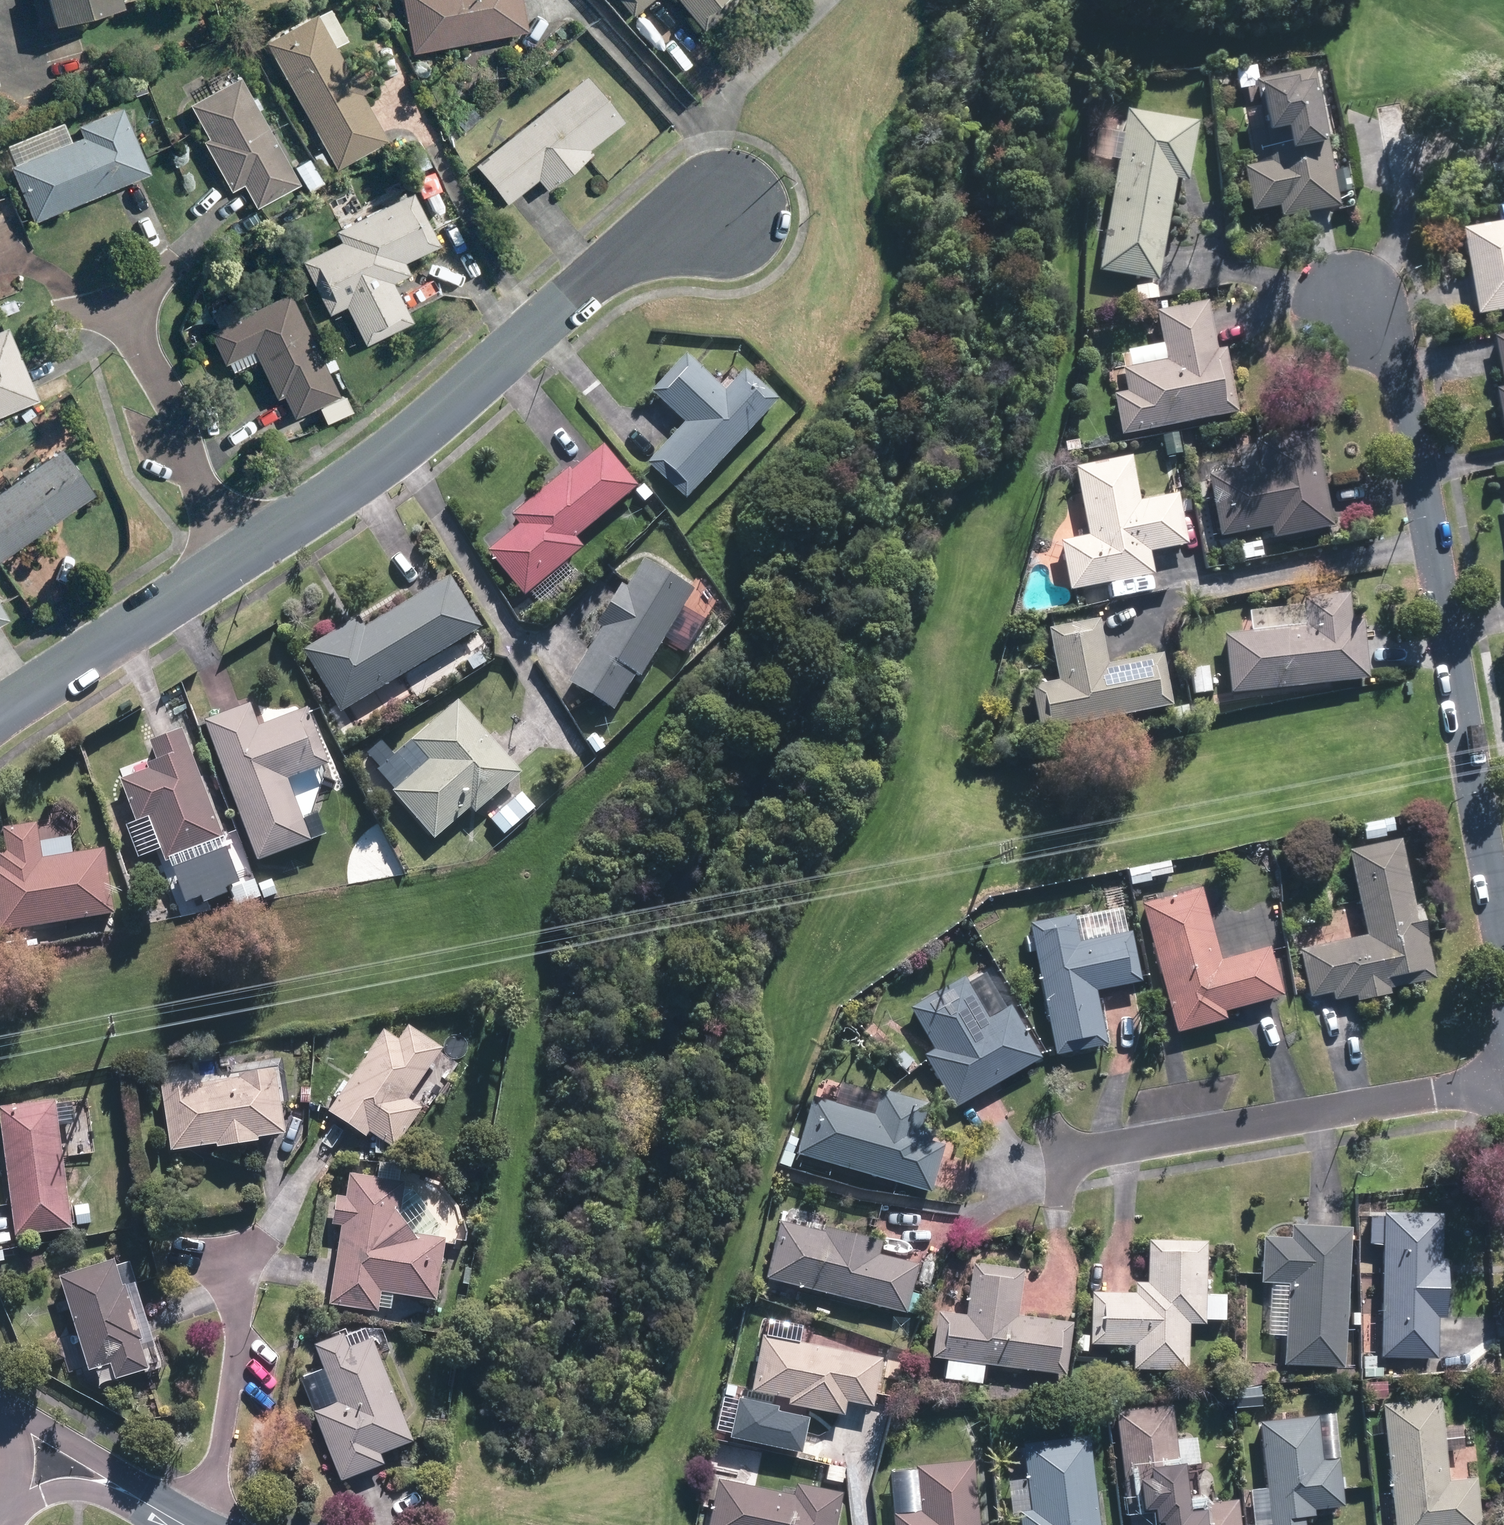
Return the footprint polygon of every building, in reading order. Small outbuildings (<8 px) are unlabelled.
[(29,3),(40,0),(47,25),(114,7),(112,0),(28,0),(29,3)] [(519,0),(400,0),(408,51),(524,34),(519,0)] [(634,15),(653,0),(621,0),(634,15)] [(705,23),(733,0),(676,0),(699,28),(705,23)] [(261,42),(321,149),(311,155),(319,169),(329,164),(332,170),(383,142),(330,46),(342,40),(323,7),(306,16),(261,42)] [(1340,208),(1338,194),(1352,192),(1348,167),(1334,169),(1320,69),(1254,79),(1266,160),(1242,164),(1249,211),(1276,207),(1278,217),(1340,208)] [(229,193),(241,186),(254,208),(297,183),(237,76),(208,92),(186,104),(205,138),(200,141),(229,193)] [(502,205),(534,179),(543,190),(588,154),(584,149),(619,121),(608,108),(582,76),(471,166),(502,205)] [(462,131),(478,115),(464,100),(447,116),(462,131)] [(74,125),(78,136),(67,141),(59,122),(3,145),(10,164),(5,166),(29,223),(145,175),(122,120),(117,107),(74,125)] [(1154,282),(1172,181),(1184,183),(1194,124),(1168,120),(1123,112),(1096,271),(1154,282)] [(323,180),(306,158),(291,170),(308,192),(323,180)] [(299,261),(320,302),(326,314),(343,306),(362,343),(409,320),(391,284),(407,276),(400,262),(434,245),(419,215),(408,193),(334,230),(339,241),(299,261)] [(1464,256),(1474,316),(1503,311),(1503,221),(1460,229),(1464,256)] [(272,398),(281,394),(291,415),(333,396),(287,292),(245,311),(203,330),(221,371),(254,356),(272,398)] [(1118,435),(1173,426),(1218,419),(1252,413),(1237,323),(1215,327),(1211,303),(1154,312),(1160,346),(1118,353),(1124,392),(1112,394),(1118,435)] [(34,402),(12,346),(2,323),(0,324),(0,416),(34,402)] [(1500,386),(1494,387),(1503,438),(1503,332),(1490,335),(1500,386)] [(647,393),(682,425),(645,466),(682,499),(772,401),(735,367),(717,387),(682,355),(647,393)] [(1217,535),(1268,525),(1271,537),(1330,526),(1311,427),(1251,439),(1257,466),(1205,476),(1217,535)] [(525,596),(529,593),(541,606),(574,575),(561,562),(578,545),(572,539),(631,481),(597,446),(570,473),(562,465),(508,517),(516,525),(485,555),(525,596)] [(91,493),(57,447),(0,488),(0,558),(91,493)] [(1149,576),(1146,554),(1178,549),(1172,512),(1140,518),(1130,457),(1073,466),(1085,538),(1060,543),(1067,589),(1149,576)] [(593,623),(601,628),(568,685),(609,709),(631,673),(638,677),(689,589),(665,575),(641,561),(626,586),(618,582),(593,623)] [(301,649),(307,659),(338,711),(479,629),(449,576),(362,627),(356,617),(301,649)] [(1246,612),(1247,632),(1221,634),(1226,693),(1365,681),(1360,622),(1348,623),(1345,591),(1298,595),(1299,608),(1246,612)] [(1045,625),(1055,674),(1027,680),(1037,732),(1168,706),(1158,654),(1104,665),(1095,615),(1045,625)] [(1207,664),(1186,668),(1191,695),(1211,692),(1207,664)] [(432,838),(467,807),(473,815),(520,774),(503,754),(456,700),(408,742),(425,761),(391,791),(432,838)] [(253,861),(306,841),(322,835),(313,811),(297,817),(283,781),(326,765),(306,712),(264,728),(255,704),(202,724),(253,861)] [(148,740),(156,761),(115,777),(133,826),(149,820),(164,862),(200,849),(222,840),(180,728),(148,740)] [(534,806),(518,791),(504,807),(520,821),(534,806)] [(1392,816),(1358,823),(1362,842),(1396,835),(1392,816)] [(108,916),(100,853),(43,860),(38,824),(1,829),(4,851),(0,852),(0,930),(108,916)] [(1389,995),(1388,988),(1428,980),(1400,839),(1347,849),(1365,938),(1298,951),(1307,998),(1329,994),(1330,1001),(1350,997),(1351,1002),(1389,995)] [(1167,862),(1126,870),(1129,886),(1170,878),(1167,862)] [(1218,961),(1199,888),(1137,904),(1172,1033),(1223,1019),(1221,1013),(1276,998),(1263,949),(1218,961)] [(1129,935),(1079,944),(1073,915),(1027,924),(1052,1055),(1088,1048),(1106,1045),(1095,990),(1138,981),(1129,935)] [(908,1007),(931,1049),(922,1054),(951,1107),(1039,1058),(1011,1007),(984,1022),(960,978),(908,1007)] [(443,1049),(443,1051),(403,1024),(394,1037),(379,1027),(325,1106),(322,1111),(364,1140),(368,1135),(397,1154),(450,1075),(459,1062),(455,1059),(457,1059),(459,1058),(461,1057),(462,1056),(464,1054),(465,1053),(466,1051),(466,1049),(466,1047),(466,1045),(465,1043),(464,1041),(463,1040),(462,1038),(460,1037),(458,1036),(456,1036),(454,1036),(452,1036),(450,1036),(449,1037),(447,1038),(446,1040),(444,1041),(444,1043),(443,1045),(443,1047),(443,1049)] [(157,1061),(164,1152),(252,1145),(251,1141),(283,1138),(276,1051),(157,1061)] [(868,1111),(811,1094),(793,1153),(927,1193),(951,1112),(874,1089),(868,1111)] [(67,1201),(61,1153),(76,1152),(69,1097),(55,1098),(0,1105),(0,1129),(12,1235),(70,1229),(69,1226),(89,1223),(86,1199),(67,1201)] [(346,1170),(342,1196),(333,1194),(328,1224),(337,1225),(325,1306),(385,1315),(388,1293),(432,1300),(443,1229),(399,1222),(406,1179),(346,1170)] [(1441,1215),(1382,1213),(1367,1213),(1366,1244),(1374,1245),(1373,1270),(1380,1270),(1377,1357),(1436,1359),(1437,1328),(1464,1329),(1465,1316),(1446,1315),(1448,1265),(1439,1265),(1441,1215)] [(876,1250),(878,1242),(775,1217),(760,1282),(916,1319),(924,1286),(910,1282),(915,1259),(876,1250)] [(1348,1232),(1292,1229),(1292,1236),(1261,1235),(1259,1285),(1283,1285),(1279,1362),(1343,1365),(1348,1232)] [(1185,1369),(1187,1323),(1201,1324),(1201,1318),(1222,1318),(1223,1294),(1202,1293),(1204,1241),(1147,1239),(1146,1284),(1128,1284),(1128,1296),(1089,1295),(1088,1333),(1070,1333),(1069,1350),(1088,1350),(1088,1343),(1122,1345),(1121,1348),(1132,1349),(1131,1367),(1185,1369)] [(142,1314),(145,1313),(128,1260),(120,1263),(118,1256),(55,1277),(91,1389),(168,1364),(154,1322),(145,1325),(142,1314)] [(930,1358),(945,1360),(942,1378),(980,1384),(984,1361),(1061,1374),(1069,1322),(1010,1312),(1016,1271),(971,1264),(963,1316),(937,1312),(930,1358)] [(757,1334),(747,1391),(784,1398),(783,1404),(842,1415),(844,1403),(872,1408),(881,1356),(757,1334)] [(349,1345),(346,1335),(311,1347),(329,1400),(311,1406),(336,1478),(383,1462),(381,1455),(411,1444),(375,1336),(349,1345)] [(1361,1412),(1371,1410),(1370,1400),(1384,1399),(1382,1380),(1358,1382),(1361,1412)] [(1443,1450),(1459,1448),(1456,1420),(1440,1422),(1437,1399),(1379,1406),(1392,1524),(1474,1524),(1468,1474),(1467,1467),(1445,1470),(1443,1450)] [(1123,1503),(1125,1524),(1237,1524),(1234,1495),(1215,1497),(1212,1461),(1197,1463),(1194,1429),(1173,1431),(1170,1403),(1114,1408),(1123,1503)] [(1319,1444),(1332,1443),(1331,1429),(1317,1430),(1316,1416),(1258,1423),(1270,1524),(1303,1524),(1302,1521),(1313,1520),(1312,1514),(1340,1511),(1334,1459),(1321,1460),(1319,1444)] [(1017,1445),(1027,1509),(1015,1511),(1017,1524),(1096,1524),(1083,1435),(1017,1445)] [(914,1512),(896,1512),(896,1524),(974,1524),(972,1462),(912,1464),(914,1512)] [(794,1486),(793,1492),(714,1476),(704,1524),(830,1524),(836,1495),(794,1486)]
